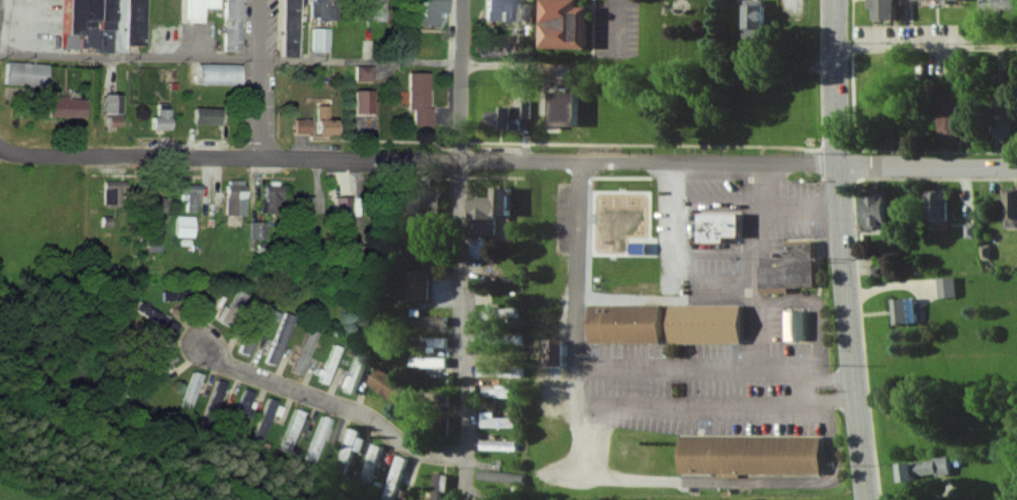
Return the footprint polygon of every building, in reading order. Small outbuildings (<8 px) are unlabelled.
[(149,0),(69,0),(68,48),(99,49),(99,29),(114,29),(113,53),(129,53),(129,45),(148,46),(149,0)] [(206,8),(222,8),(222,0),(184,0),(183,23),(205,23),(206,8)] [(246,52),(246,0),(227,0),(226,51),(246,52)] [(284,57),(301,57),(302,0),(285,0),(284,57)] [(311,23),(315,24),(314,52),(331,53),(333,0),(312,0),(311,23)] [(366,21),(388,21),(388,0),(366,0),(366,21)] [(427,23),(448,23),(448,0),(427,0),(427,23)] [(487,19),(518,19),(518,0),(487,0),(487,19)] [(597,4),(588,4),(588,0),(547,0),(547,47),(597,47),(597,4)] [(745,41),(746,0),(764,0),(763,41),(745,41)] [(880,19),(905,19),(905,0),(880,0),(880,19)] [(48,87),(49,64),(7,62),(6,85),(48,87)] [(243,64),(201,64),(201,84),(243,84),(243,64)] [(375,67),(358,67),(358,80),(375,80),(375,67)] [(411,125),(433,125),(433,72),(411,72),(411,125)] [(87,97),(50,97),(50,117),(87,117),(87,97)] [(107,129),(123,129),(123,98),(107,98),(107,129)] [(965,139),(965,101),(945,101),(945,139),(965,139)] [(155,104),(155,132),(172,132),(172,104),(155,104)] [(342,134),(342,117),(330,117),(330,107),(320,107),(320,134),(342,134)] [(515,129),(524,129),(524,108),(507,108),(507,120),(515,120),(515,129)] [(314,134),(314,118),(296,118),(296,134),(314,134)] [(227,217),(246,217),(246,181),(227,181),(227,217)] [(106,208),(128,208),(128,182),(106,182),(106,208)] [(202,184),(178,184),(178,200),(185,200),(185,213),(202,213),(202,184)] [(166,212),(164,198),(158,199),(157,185),(142,187),(145,214),(166,212)] [(265,221),(286,221),(286,185),(265,185),(265,221)] [(520,216),(520,186),(501,186),(501,196),(478,196),(478,255),(490,255),(490,237),(505,237),(505,216),(520,216)] [(424,210),(424,189),(401,189),(401,210),(424,210)] [(931,190),(931,225),(953,225),(953,190),(931,190)] [(870,191),(870,229),(894,229),(894,191),(870,191)] [(314,224),(314,196),(297,196),(297,224),(314,224)] [(704,241),(743,241),(743,213),(704,213),(704,241)] [(820,239),(787,239),(787,266),(762,266),(763,292),(820,292),(820,239)] [(433,301),(433,271),(411,271),(411,301),(433,301)] [(960,278),(942,278),(942,298),(960,298),(960,278)] [(222,321),(230,326),(248,296),(239,291),(222,321)] [(918,324),(918,298),(898,299),(899,325),(918,324)] [(449,326),(449,315),(417,315),(417,303),(401,303),(401,326),(449,326)] [(595,305),(595,343),(669,343),(669,305),(595,305)] [(748,343),(748,305),(676,305),(676,343),(748,343)] [(269,363),(278,366),(294,325),(284,321),(269,363)] [(311,322),(294,372),(306,376),(323,327),(311,322)] [(451,348),(451,339),(416,339),(416,348),(451,348)] [(320,382),(330,385),(343,347),(333,344),(320,382)] [(347,391),(358,395),(371,352),(360,349),(347,391)] [(451,359),(413,359),(413,368),(451,368),(451,359)] [(179,414),(188,419),(209,377),(199,373),(179,414)] [(219,424),(231,383),(220,379),(207,420),(219,424)] [(263,396),(250,389),(234,422),(246,428),(263,396)] [(518,398),(518,389),(486,389),(486,398),(518,398)] [(282,402),(272,398),(257,437),(267,441),(282,402)] [(302,431),(307,433),(313,416),(298,411),(284,449),(294,453),(302,431)] [(517,428),(517,417),(484,417),(484,428),(517,428)] [(308,457),(317,461),(335,423),(325,419),(308,457)] [(364,432),(352,428),(338,461),(350,466),(364,432)] [(825,436),(686,435),(685,475),(825,477),(825,436)] [(358,481),(368,485),(383,447),(373,443),(358,481)] [(406,464),(396,459),(383,490),(393,494),(406,464)] [(439,491),(443,479),(434,476),(430,488),(439,491)]
